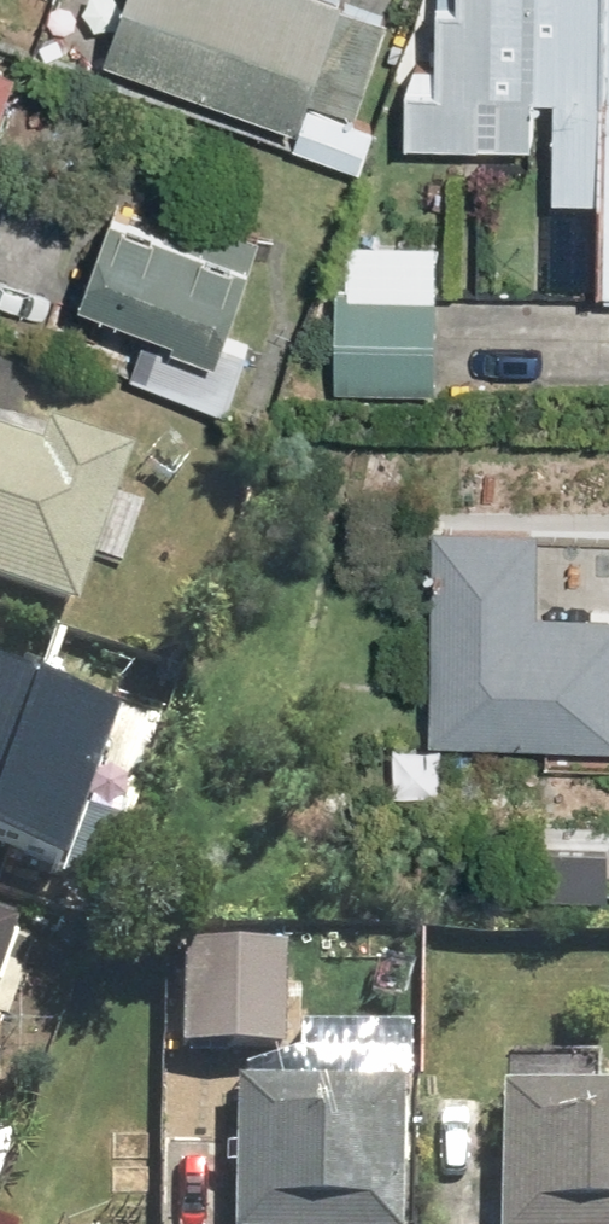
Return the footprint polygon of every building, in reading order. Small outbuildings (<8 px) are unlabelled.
[(103,67),(299,132),(306,111),(352,126),(385,28),(339,13),(343,0),(125,0),(103,67)] [(525,0),(458,0),(457,22),(436,21),(434,103),(406,102),(405,145),(523,148),(523,105),(525,0)] [(523,105),(556,105),(554,208),(594,209),(596,106),(598,0),(525,0),(523,105)] [(596,106),(594,209),(593,301),(608,301),(608,0),(598,0),(596,106)] [(0,76),(0,122),(15,81),(0,76)] [(100,230),(70,321),(170,353),(166,364),(212,379),(250,263),(161,234),(157,248),(100,230)] [(439,295),(339,295),(339,396),(439,396),(439,295)] [(82,608),(139,448),(55,418),(46,444),(0,427),(0,578),(82,608)] [(443,512),(442,731),(608,732),(608,597),(552,597),(552,513),(443,512)] [(35,677),(0,664),(0,773),(35,677)] [(35,677),(0,773),(0,837),(61,860),(117,707),(35,677)] [(39,937),(18,930),(22,918),(0,910),(0,1046),(39,937)] [(243,942),(188,945),(186,1046),(290,1048),(293,947),(243,942)] [(238,1079),(238,1223),(410,1223),(410,1079),(238,1079)] [(505,1084),(504,1223),(608,1223),(608,1085),(505,1084)]
